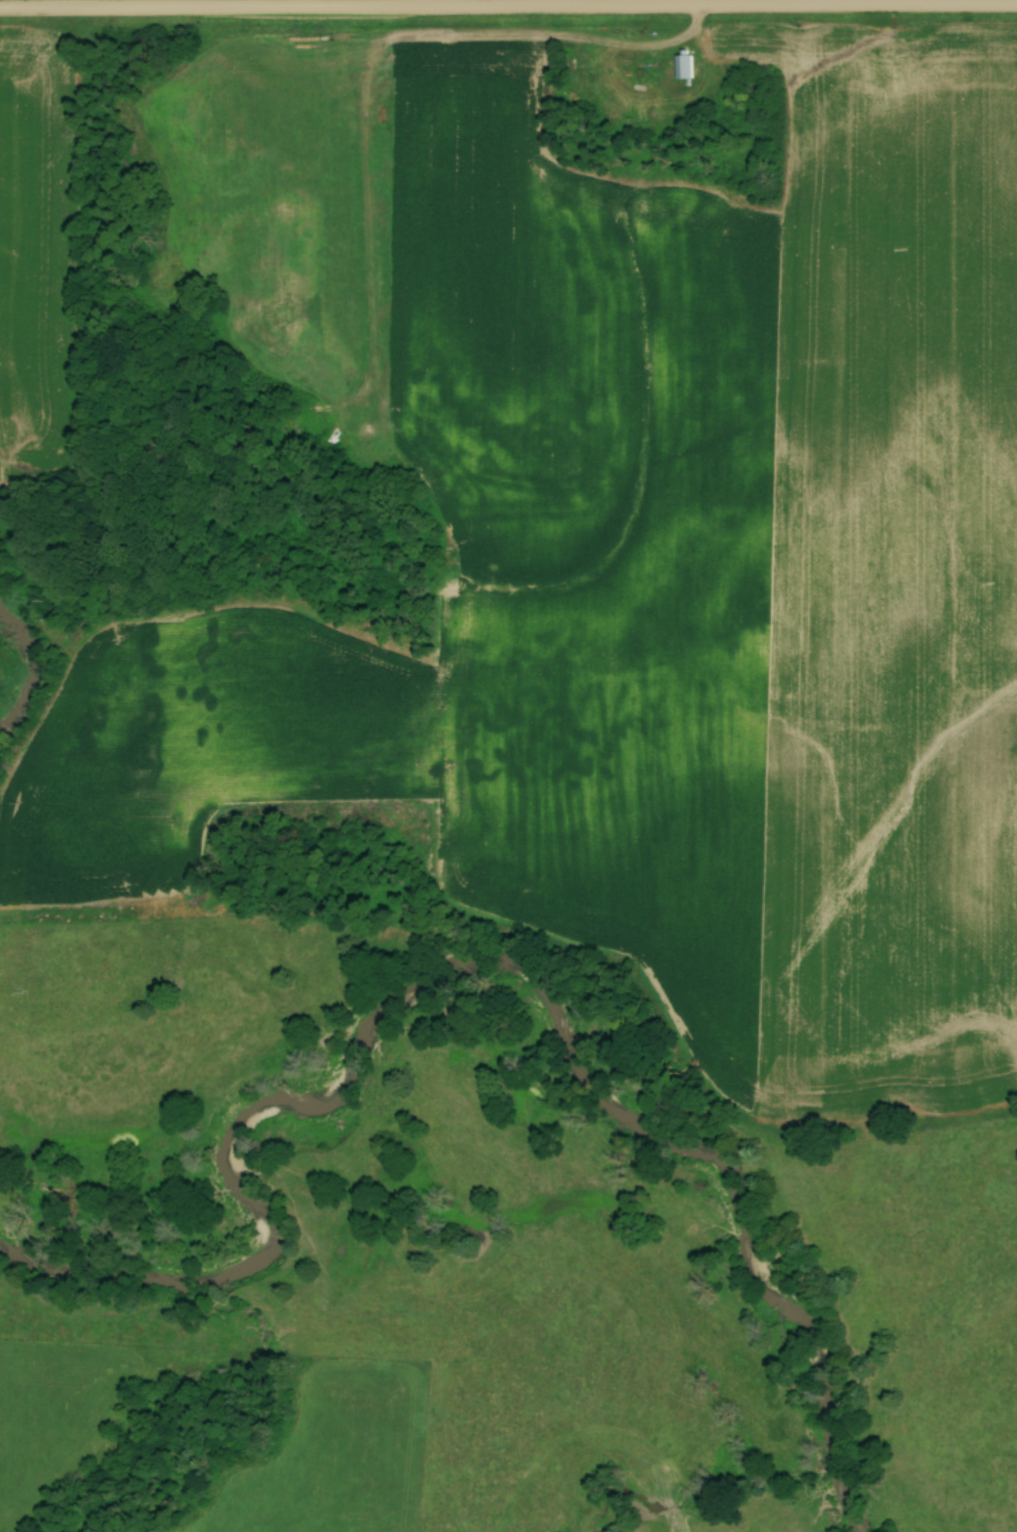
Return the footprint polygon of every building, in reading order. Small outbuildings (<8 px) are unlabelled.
[(692,51),(677,51),(677,79),(692,79),(692,51)]
